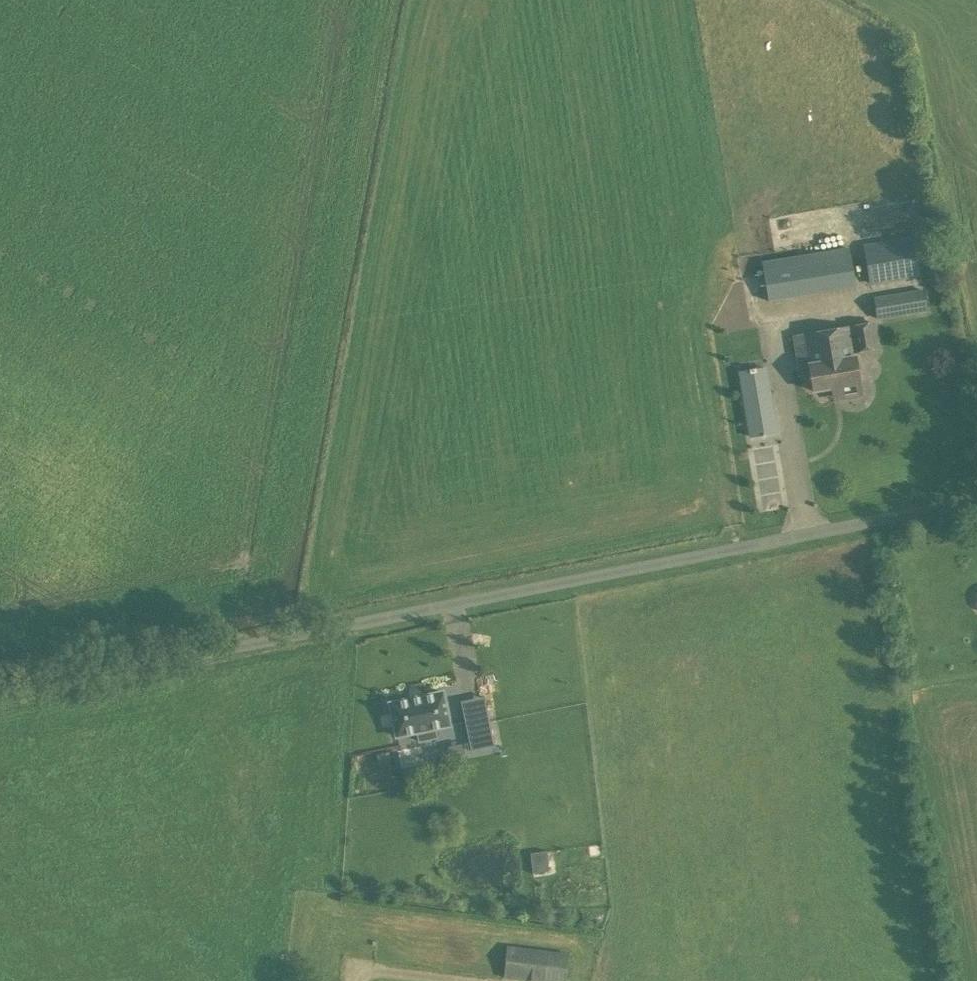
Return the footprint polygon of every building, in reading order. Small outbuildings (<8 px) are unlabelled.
[(871,285),(922,276),(914,236),(864,245),(871,285)] [(768,303),(856,287),(848,247),(761,262),(768,303)] [(876,319),(927,311),(924,289),(872,297),(876,319)] [(828,373),(831,388),(838,387),(840,399),(860,395),(854,356),(853,357),(852,352),(877,348),(873,323),(826,331),(833,373),(828,373)] [(813,391),(831,388),(828,373),(833,373),(826,331),(804,334),(813,391)] [(751,436),(775,432),(768,391),(744,395),(751,436)] [(761,510),(783,506),(777,468),(756,471),(761,510)] [(434,737),(432,727),(449,724),(443,692),(390,704),(397,735),(416,731),(418,741),(434,737)] [(470,750),(494,746),(488,716),(464,720),(470,750)] [(375,754),(377,762),(390,760),(388,752),(375,754)] [(546,851),(530,853),(533,873),(549,871),(546,851)] [(568,953),(506,946),(503,978),(528,980),(564,980),(568,953)]
